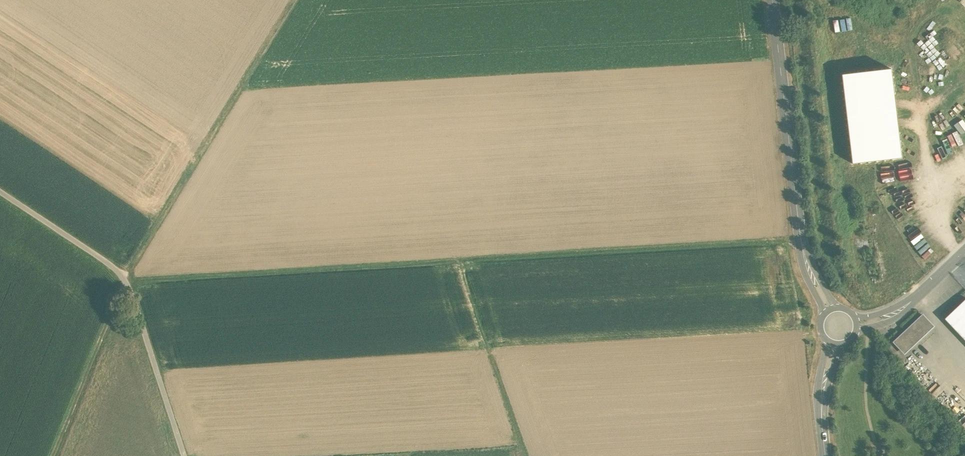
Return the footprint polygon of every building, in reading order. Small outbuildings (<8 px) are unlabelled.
[(901,159),(891,69),(842,74),(853,165),(901,159)] [(944,319),(964,341),(964,299),(944,319)] [(922,315),(893,342),(904,353),(933,326),(922,315)]
